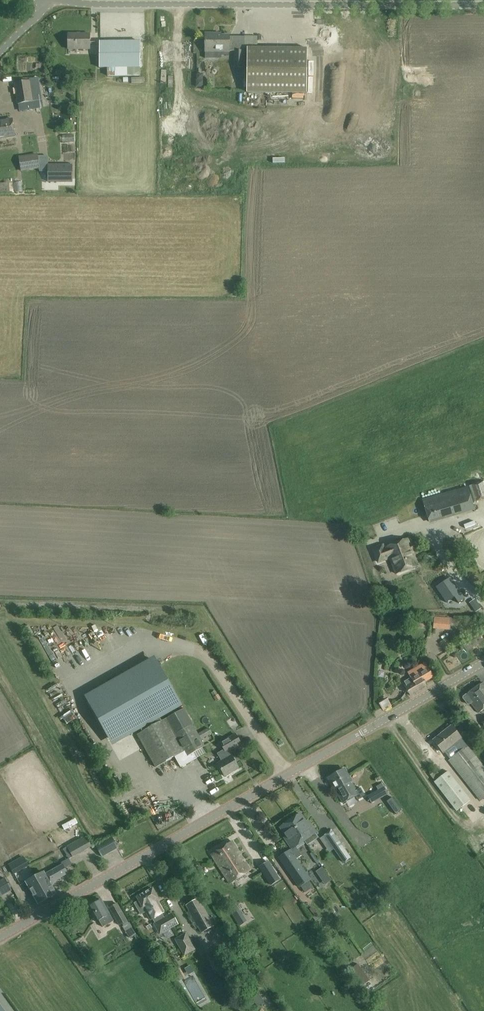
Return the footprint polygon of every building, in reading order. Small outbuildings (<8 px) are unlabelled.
[(90,34),(69,34),(68,49),(90,49),(90,34)] [(214,36),(214,34),(205,34),(205,51),(229,51),(230,37),(214,36)] [(141,68),(140,68),(140,41),(100,41),(100,68),(108,68),(108,76),(141,76),(141,68)] [(247,92),(307,93),(307,49),(247,48),(247,92)] [(234,51),(234,67),(244,67),(244,51),(234,51)] [(196,70),(196,78),(205,78),(205,70),(196,70)] [(14,84),(18,105),(18,104),(20,112),(33,109),(34,112),(38,112),(37,107),(42,107),(41,100),(37,100),(34,80),(31,80),(31,77),(15,80),(15,84),(14,84)] [(0,122),(0,140),(15,138),(12,120),(0,122)] [(27,166),(39,164),(38,154),(25,156),(27,166)] [(46,181),(70,181),(70,164),(46,164),(46,181)] [(469,486),(474,503),(483,500),(483,482),(469,486)] [(430,523),(475,510),(468,486),(423,500),(430,523)] [(378,564),(393,558),(399,573),(416,566),(408,548),(411,547),(407,538),(388,545),(388,546),(384,547),(383,544),(371,548),(378,564)] [(444,581),(435,587),(446,603),(454,597),(458,603),(465,599),(452,581),(446,585),(444,581)] [(474,600),(470,603),(475,611),(480,608),(474,600)] [(450,619),(434,618),(434,628),(450,629),(450,619)] [(49,629),(53,634),(61,628),(57,623),(49,629)] [(44,644),(49,642),(44,630),(39,633),(44,644)] [(119,735),(147,720),(151,728),(138,735),(156,767),(175,757),(179,765),(183,766),(197,759),(193,753),(205,746),(201,740),(212,734),(209,728),(198,734),(184,709),(167,719),(163,712),(180,703),(156,661),(97,695),(119,735)] [(404,682),(406,685),(405,686),(410,695),(426,686),(424,683),(434,677),(425,662),(408,673),(411,678),(404,682)] [(483,702),(483,685),(483,683),(475,689),(483,702)] [(475,689),(467,695),(466,694),(463,697),(463,699),(468,705),(469,705),(471,703),(478,713),(483,709),(483,702),(475,689)] [(387,700),(379,705),(383,711),(391,706),(387,700)] [(461,739),(451,726),(434,740),(443,752),(455,744),(461,751),(449,760),(481,801),(483,798),(483,767),(468,746),(467,747),(461,739)] [(225,776),(239,768),(229,751),(241,744),(236,734),(220,743),(224,750),(218,753),(222,761),(217,763),(225,776)] [(352,782),(351,781),(344,769),(328,778),(335,790),(336,791),(342,803),(359,794),(352,782)] [(470,800),(448,771),(434,782),(456,811),(470,800)] [(372,804),(382,797),(378,790),(367,797),(372,804)] [(392,797),(387,801),(396,814),(401,810),(392,797)] [(367,803),(359,807),(362,812),(369,808),(367,803)] [(300,814),(290,821),(304,841),(311,837),(312,838),(316,836),(314,834),(317,833),(310,822),(307,824),(300,814)] [(64,830),(78,824),(75,817),(61,824),(64,830)] [(304,841),(290,821),(280,828),(287,838),(285,840),(291,849),(283,855),(299,877),(306,872),(297,859),(301,855),(296,847),(304,841)] [(351,858),(332,830),(324,835),(325,836),(322,838),(328,847),(331,845),(344,863),(351,858)] [(478,854),(483,850),(483,836),(482,833),(469,840),(478,854)] [(86,836),(71,845),(67,847),(73,857),(92,847),(86,836)] [(102,857),(119,848),(112,837),(96,846),(102,857)] [(211,855),(230,884),(251,870),(232,841),(211,855)] [(24,858),(10,866),(14,873),(28,865),(24,858)] [(268,862),(260,867),(271,885),(279,880),(268,862)] [(39,904),(56,894),(51,885),(68,875),(64,866),(46,876),(44,872),(26,882),(39,904)] [(12,891),(5,878),(0,881),(0,898),(12,891)] [(160,904),(159,904),(146,885),(132,895),(136,902),(134,903),(141,915),(144,913),(145,915),(147,914),(151,921),(153,920),(155,923),(154,924),(160,935),(179,925),(172,913),(164,917),(163,914),(165,913),(160,904)] [(290,897),(278,904),(287,919),(299,912),(290,897)] [(215,926),(199,898),(186,905),(202,933),(215,926)] [(114,921),(110,914),(102,900),(88,907),(96,922),(99,920),(103,927),(114,921)] [(128,921),(118,903),(109,908),(119,925),(122,924),(124,926),(123,926),(130,938),(136,934),(132,927),(129,922),(128,923),(127,921),(128,921)] [(196,949),(186,933),(175,939),(184,956),(196,949)] [(353,970),(354,973),(361,968),(358,964),(352,968),(353,970)] [(278,969),(284,982),(290,979),(284,967),(278,969)] [(365,974),(358,978),(363,985),(370,981),(365,974)]
